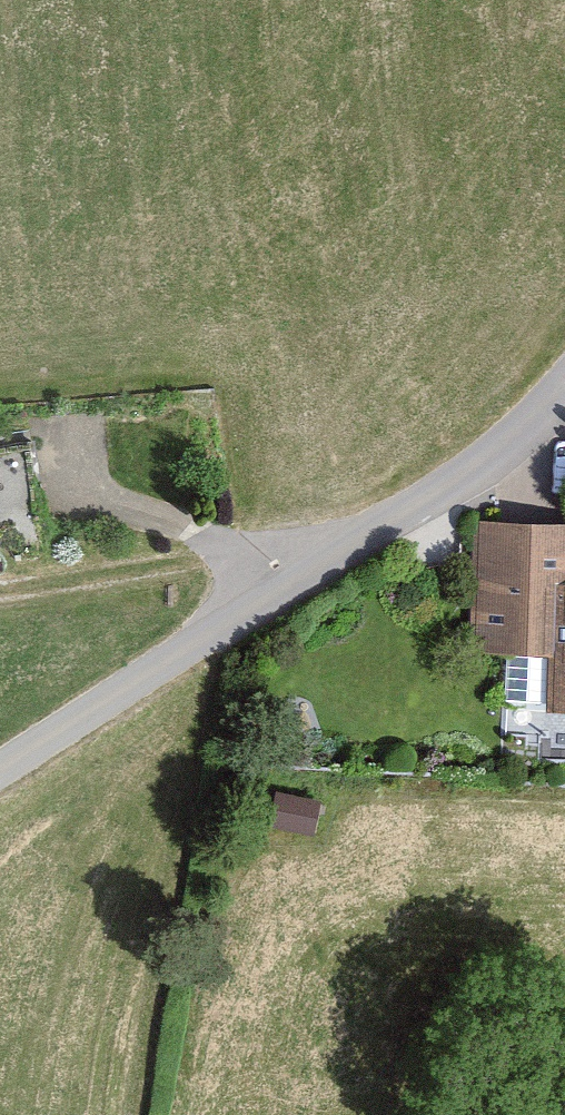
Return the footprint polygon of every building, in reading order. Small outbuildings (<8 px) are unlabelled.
[(564,721),(564,539),(471,533),(462,663),(547,669),(544,719),(564,721)] [(307,811),(277,807),(273,841),(303,845),(307,811)]
